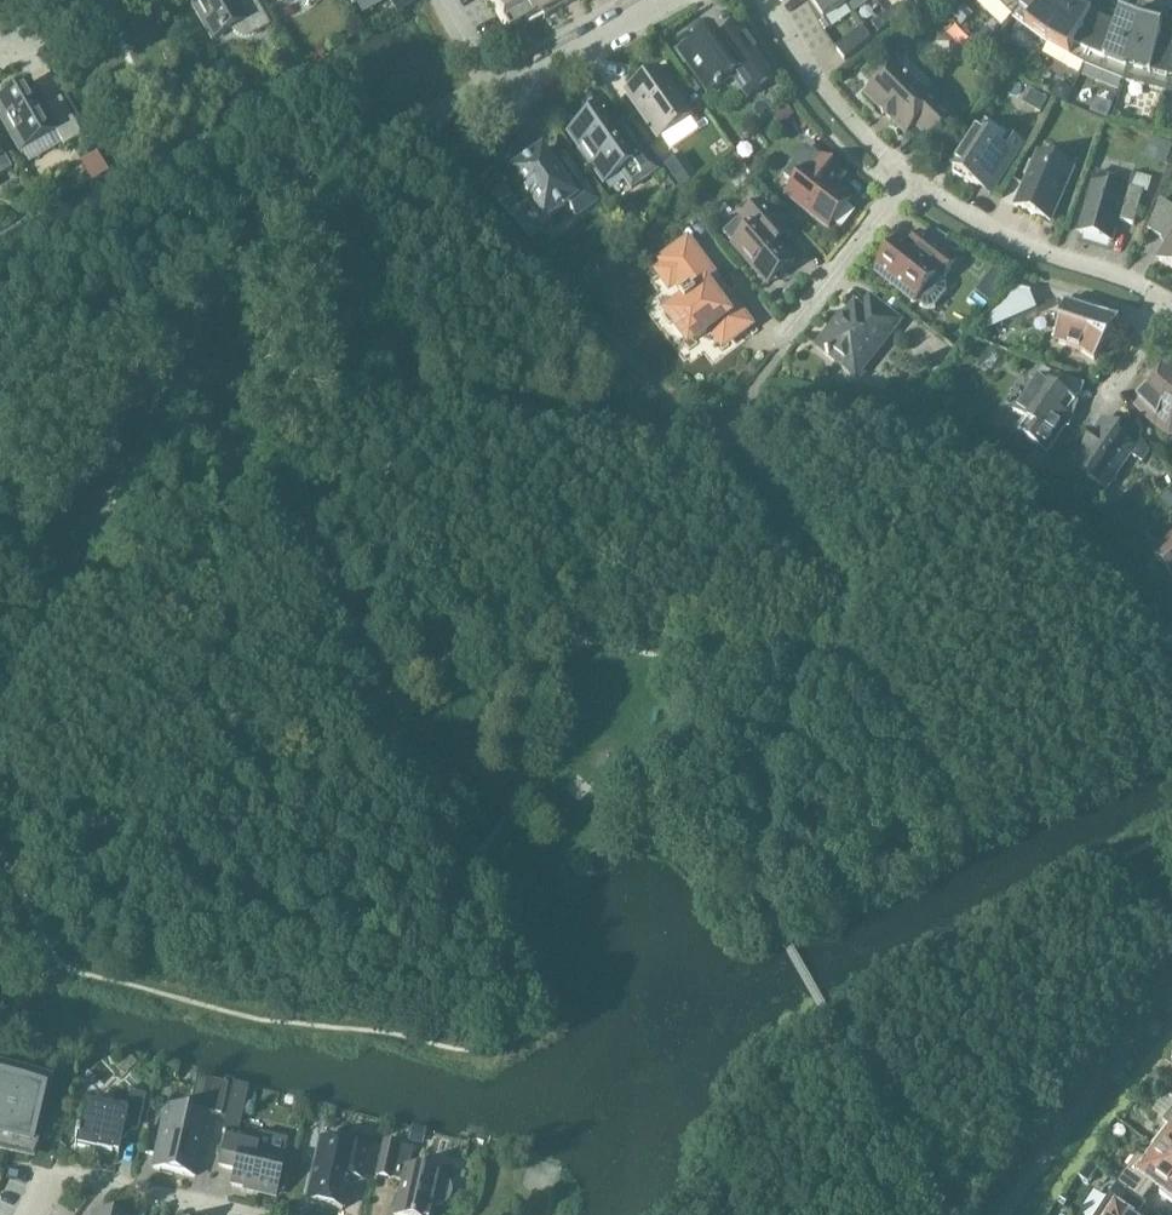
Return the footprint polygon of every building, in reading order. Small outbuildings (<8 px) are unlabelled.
[(213,40),(232,29),(235,32),(238,35),(242,37),(246,37),(250,37),(255,35),(270,26),(255,0),(190,0),(213,40)] [(523,0),(490,0),(512,38),(528,29),(525,25),(534,20),(523,0)] [(534,20),(543,15),(545,19),(560,10),(554,0),(523,0),(534,20)] [(560,10),(575,1),(575,0),(554,0),(560,10)] [(844,0),(810,0),(829,27),(830,26),(825,20),(847,5),(844,0)] [(916,2),(922,10),(935,0),(919,0),(916,2)] [(1014,19),(1031,0),(995,0),(1014,19)] [(1048,45),(1078,0),(1031,0),(1014,19),(1048,45)] [(1085,66),(1111,14),(1087,0),(1078,0),(1048,45),(1085,66)] [(887,15),(893,23),(907,13),(900,5),(887,15)] [(965,8),(953,18),(962,27),(973,17),(965,8)] [(1143,27),(1111,14),(1085,66),(1125,82),(1143,27)] [(893,23),(887,15),(874,26),(880,34),(893,23)] [(1143,27),(1125,82),(1166,93),(1171,62),(1171,34),(1143,27)] [(863,28),(837,49),(845,60),(872,39),(863,28)] [(693,40),(676,52),(685,65),(687,63),(709,94),(714,90),(716,91),(731,81),(734,79),(735,79),(747,97),(748,98),(750,97),(754,94),(774,80),(743,36),(740,32),(739,31),(738,32),(721,43),(719,45),(711,33),(695,44),(693,40)] [(275,63),(283,78),(298,69),(290,54),(275,63)] [(895,68),(868,95),(908,135),(917,125),(936,144),(957,123),(943,108),(946,104),(946,99),(936,89),(930,89),(923,96),(895,68)] [(658,70),(626,93),(658,139),(691,116),(658,70)] [(31,84),(0,102),(0,111),(3,117),(1,118),(12,136),(14,135),(22,151),(56,132),(65,147),(83,137),(61,99),(48,106),(51,111),(44,115),(39,106),(42,104),(31,84)] [(1056,89),(1053,96),(1065,102),(1071,91),(1064,87),(1056,89)] [(786,106),(773,118),(781,127),(795,115),(786,106)] [(1118,112),(1116,120),(1124,122),(1126,114),(1118,112)] [(597,114),(569,134),(581,151),(578,153),(589,169),(592,167),(605,185),(621,174),(632,190),(658,172),(629,131),(616,140),(597,114)] [(978,132),(954,171),(979,187),(980,186),(980,185),(994,162),(1007,170),(1016,156),(978,132)] [(1167,142),(1140,136),(1136,156),(1163,161),(1167,142)] [(797,185),(788,195),(830,228),(851,202),(829,184),(839,171),(824,159),(809,147),(786,176),(797,185)] [(12,169),(0,148),(0,176),(12,169)] [(502,181),(515,199),(521,194),(542,223),(568,205),(572,211),(592,197),(563,155),(550,165),(541,153),(522,166),(518,160),(504,170),(502,181)] [(1075,169),(1039,153),(1016,207),(1051,222),(1075,169)] [(682,155),(665,167),(680,189),(697,177),(682,155)] [(1094,186),(1080,233),(1113,242),(1119,221),(1135,225),(1144,193),(1128,188),(1130,183),(1097,174),(1094,186)] [(1161,201),(1150,231),(1164,240),(1165,238),(1171,242),(1160,260),(1171,268),(1171,207),(1161,201)] [(735,245),(766,282),(779,271),(782,274),(795,263),(774,239),(785,230),(789,236),(790,235),(763,204),(746,218),(745,217),(726,234),(735,245)] [(956,264),(921,236),(910,250),(900,242),(877,271),(917,303),(922,307),(930,309),(936,308),(947,293),(947,288),(943,281),(956,264)] [(675,316),(672,319),(688,341),(692,339),(694,342),(712,329),(723,343),(725,341),(727,343),(739,335),(737,332),(739,331),(727,314),(736,307),(692,246),(690,247),(688,243),(664,261),(667,264),(666,265),(667,267),(662,271),(663,273),(662,274),(670,285),(672,284),(673,286),(678,282),(687,294),(682,298),(686,303),(672,313),(675,316)] [(995,269),(989,276),(1002,287),(1008,280),(995,269)] [(1028,294),(1031,295),(1033,295),(1033,294),(1011,286),(1010,288),(1012,289),(985,323),(988,331),(1035,311),(1028,294)] [(879,343),(883,346),(902,322),(871,298),(862,309),(856,305),(837,329),(834,326),(817,347),(854,376),(879,343)] [(1061,324),(1055,342),(1081,351),(1095,361),(1121,323),(1059,302),(1061,324)] [(1138,404),(1155,424),(1171,435),(1171,370),(1169,373),(1163,369),(1141,402),(1138,404)] [(1044,370),(1016,411),(1015,410),(1014,411),(1036,426),(1027,439),(1049,454),(1050,453),(1049,452),(1072,418),(1062,411),(1080,384),(1044,370)] [(1122,434),(1104,422),(1077,462),(1093,473),(1090,478),(1107,490),(1131,455),(1143,463),(1151,452),(1141,437),(1133,448),(1118,438),(1122,434)] [(1037,453),(1030,464),(1046,475),(1053,465),(1037,453)] [(1161,500),(1170,511),(1171,509),(1171,491),(1161,500)] [(1153,553),(1171,576),(1171,538),(1153,553)] [(131,1056),(120,1066),(126,1073),(137,1063),(131,1056)] [(28,1159),(35,1161),(54,1076),(32,1071),(24,1069),(0,1064),(0,1153),(28,1159)] [(1158,1069),(1150,1080),(1160,1088),(1165,1082),(1164,1074),(1158,1069)] [(212,1081),(205,1112),(221,1115),(228,1085),(212,1081)] [(227,1133),(219,1166),(236,1170),(232,1186),(275,1195),(276,1191),(283,1192),(291,1161),(283,1160),(288,1141),(259,1134),(258,1139),(244,1136),(237,1134),(247,1089),(233,1086),(222,1132),(227,1133)] [(79,1131),(76,1131),(75,1138),(77,1138),(75,1148),(112,1156),(113,1153),(119,1155),(119,1153),(124,1129),(138,1132),(146,1097),(131,1093),(126,1113),(106,1108),(104,1107),(104,1108),(92,1105),(91,1104),(90,1105),(85,1104),(84,1105),(85,1106),(79,1131)] [(208,1117),(167,1108),(153,1168),(195,1177),(208,1117)] [(425,1130),(413,1126),(409,1140),(421,1144),(425,1130)] [(1171,1162),(1171,1136),(1159,1152),(1171,1162)] [(318,1152),(307,1203),(343,1211),(349,1180),(364,1184),(365,1178),(372,1150),(344,1144),(344,1146),(320,1141),(318,1152)] [(376,1177),(390,1180),(391,1179),(402,1182),(394,1214),(432,1214),(434,1206),(438,1206),(443,1205),(446,1203),(449,1199),(451,1195),(451,1190),(450,1186),(448,1182),(444,1179),(440,1178),(441,1175),(409,1168),(413,1149),(384,1143),(376,1177)] [(1159,1152),(1150,1163),(1138,1155),(1118,1184),(1143,1201),(1155,1184),(1163,1190),(1161,1194),(1171,1203),(1171,1162),(1159,1152)] [(1143,1201),(1118,1184),(1097,1214),(1139,1214),(1147,1204),(1143,1201)] [(1064,1196),(1059,1203),(1065,1207),(1069,1200),(1064,1196)]
